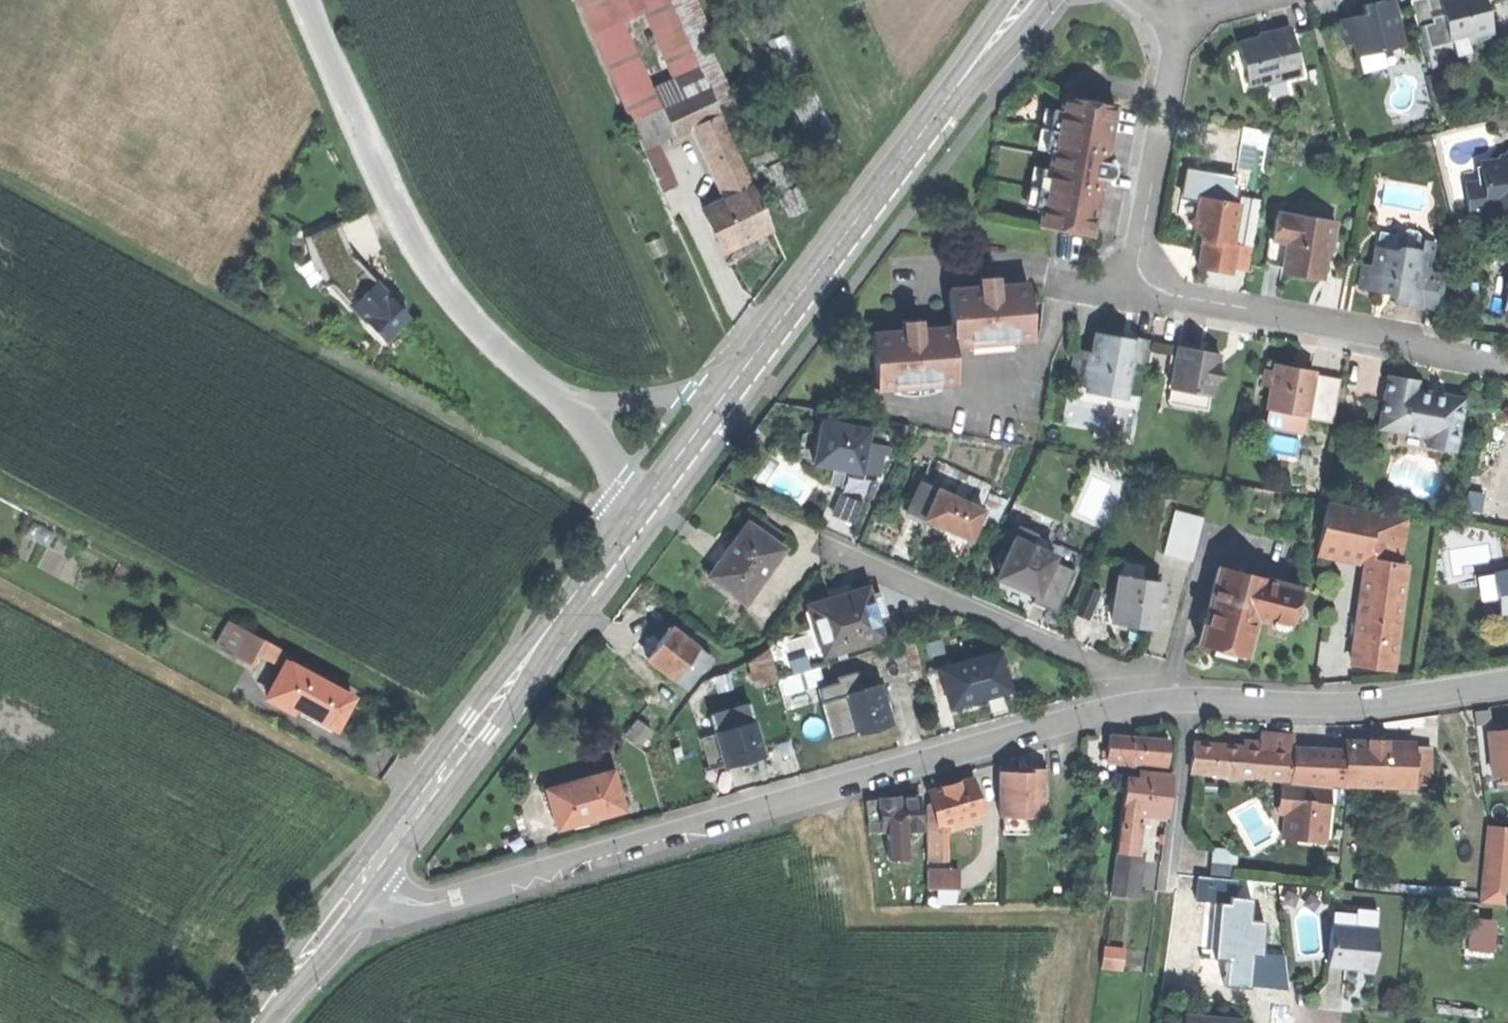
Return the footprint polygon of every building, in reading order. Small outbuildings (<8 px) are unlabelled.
[(589,30),(613,19),(615,18),(614,14),(646,0),(602,0),(580,10),(589,30)] [(1341,21),(1346,43),(1353,42),(1356,56),(1404,45),(1394,8),(1387,9),(1385,0),(1374,3),(1365,5),(1368,14),(1341,21)] [(1385,0),(1387,9),(1394,8),(1392,0),(1386,0),(1385,0)] [(1422,51),(1451,43),(1449,38),(1440,2),(1440,0),(1435,0),(1427,2),(1427,0),(1419,0),(1409,2),(1422,51)] [(1440,2),(1449,38),(1468,33),(1471,45),(1494,39),(1484,0),(1449,0),(1440,2)] [(589,30),(629,120),(653,109),(613,19),(589,30)] [(1237,45),(1248,86),(1265,82),(1265,84),(1300,75),(1289,28),(1272,33),(1273,36),(1261,39),(1237,45)] [(662,52),(674,80),(699,69),(687,41),(662,52)] [(673,131),(695,121),(718,110),(699,69),(674,80),(654,89),(661,105),(673,131)] [(1039,225),(1092,234),(1102,179),(1105,162),(1115,106),(1062,96),(1059,111),(1055,131),(1052,152),(1049,170),(1045,190),(1041,210),(1039,225)] [(652,140),(673,131),(661,105),(653,109),(629,120),(641,145),(652,140)] [(1043,108),(1039,129),(1048,130),(1052,109),(1043,108)] [(1052,109),(1048,130),(1055,131),(1059,111),(1052,109)] [(695,121),(703,138),(726,128),(718,110),(695,121)] [(703,138),(725,187),(730,184),(748,176),(726,128),(703,138)] [(1035,149),(1045,151),(1048,130),(1039,129),(1035,149)] [(1045,151),(1052,152),(1055,131),(1048,130),(1045,151)] [(664,168),(652,140),(641,145),(653,173),(664,168)] [(1465,184),(1469,214),(1486,212),(1487,219),(1507,217),(1507,150),(1501,159),(1481,162),(1483,182),(1465,184)] [(1111,163),(1105,162),(1102,179),(1107,180),(1113,176),(1113,173),(1114,169),(1111,163)] [(1032,166),(1028,187),(1037,189),(1041,168),(1032,166)] [(671,184),(664,168),(653,173),(660,188),(671,184)] [(1041,168),(1037,189),(1045,190),(1049,170),(1041,168)] [(730,184),(734,192),(751,184),(748,176),(730,184)] [(701,206),(720,248),(734,241),(736,248),(742,245),(749,242),(747,236),(770,225),(751,184),(734,192),(728,194),(701,206)] [(725,187),(728,194),(734,192),(730,184),(725,187)] [(1025,207),(1034,209),(1037,189),(1028,187),(1025,207)] [(1034,209),(1041,210),(1045,190),(1037,189),(1034,209)] [(1230,244),(1237,205),(1198,198),(1195,218),(1188,221),(1201,240),(1197,267),(1212,269),(1229,272),(1230,268),(1233,247),(1234,245),(1230,244)] [(1258,208),(1237,205),(1230,244),(1234,245),(1233,247),(1251,250),(1258,208)] [(1275,213),(1271,240),(1286,242),(1281,268),(1299,271),(1321,274),(1325,249),(1330,250),(1335,222),(1275,213)] [(354,307),(377,286),(348,256),(333,222),(303,235),(314,264),(354,307)] [(1373,238),(1372,247),(1394,251),(1401,247),(1422,251),(1418,270),(1430,272),(1435,243),(1423,241),(1416,233),(1405,231),(1396,235),(1378,232),(1377,238),(1373,238)] [(1264,265),(1281,268),(1286,242),(1271,240),(1268,239),(1264,265)] [(1251,250),(1233,247),(1230,268),(1247,271),(1251,250)] [(1396,291),(1394,304),(1408,306),(1424,309),(1424,308),(1430,272),(1418,270),(1422,251),(1401,247),(1394,251),(1372,247),(1369,266),(1362,265),(1358,288),(1385,293),(1388,290),(1396,291)] [(1444,275),(1430,272),(1424,308),(1438,310),(1444,275)] [(948,290),(951,329),(952,345),(1032,340),(1028,285),(996,287),(996,277),(987,278),(980,278),(980,288),(948,290)] [(377,286),(354,307),(362,316),(369,323),(382,339),(406,318),(390,301),(377,286)] [(363,329),(369,323),(362,316),(356,322),(363,329)] [(872,335),(876,389),(955,383),(952,345),(951,329),(919,331),(919,321),(910,321),(903,322),(904,332),(872,335)] [(1104,336),(1094,334),(1091,353),(1076,351),(1070,383),(1079,384),(1101,388),(1106,395),(1123,398),(1129,362),(1132,346),(1126,339),(1115,337),(1104,336)] [(1116,334),(1115,337),(1126,339),(1132,346),(1129,362),(1147,365),(1152,340),(1116,334)] [(1197,350),(1178,347),(1170,389),(1210,396),(1212,381),(1222,375),(1218,370),(1213,361),(1214,353),(1197,350)] [(1218,354),(1214,353),(1213,361),(1218,370),(1221,369),(1222,362),(1217,358),(1218,354)] [(1294,369),(1274,365),(1273,371),(1270,386),(1266,409),(1306,416),(1313,375),(1314,372),(1294,369)] [(1264,385),(1270,386),(1273,371),(1266,370),(1264,385)] [(1339,379),(1313,375),(1306,416),(1305,419),(1331,424),(1339,379)] [(1388,375),(1381,416),(1401,419),(1399,432),(1427,437),(1425,447),(1455,452),(1464,399),(1438,395),(1438,398),(1425,395),(1426,393),(1416,391),(1418,381),(1403,378),(1388,375)] [(1105,404),(1106,395),(1101,388),(1079,384),(1076,399),(1105,404)] [(1207,410),(1210,396),(1170,389),(1168,403),(1207,410)] [(816,443),(812,464),(835,468),(843,469),(859,472),(864,444),(866,430),(820,421),(816,443)] [(887,448),(864,444),(859,472),(877,475),(880,453),(886,454),(887,448)] [(842,476),(843,469),(835,468),(834,474),(842,476)] [(906,513),(923,521),(936,490),(920,483),(906,513)] [(966,485),(959,500),(982,510),(989,495),(966,485)] [(966,539),(969,541),(977,522),(981,512),(982,510),(959,500),(936,490),(923,521),(935,526),(944,530),(966,539)] [(1317,552),(1365,560),(1372,516),(1324,508),(1317,552)] [(986,514),(981,512),(977,522),(982,524),(986,514)] [(1012,526),(1018,528),(1034,535),(1038,537),(1043,523),(1017,512),(1012,526)] [(1163,555),(1191,562),(1202,519),(1173,512),(1163,555)] [(1372,516),(1365,560),(1378,562),(1385,518),(1372,516)] [(1385,518),(1378,562),(1398,565),(1404,521),(1385,518)] [(708,577),(745,603),(783,550),(746,524),(724,554),(708,577)] [(933,531),(942,535),(944,530),(935,526),(933,531)] [(1014,587),(1036,597),(1044,577),(1048,569),(1053,556),(1043,552),(1029,546),(1031,541),(1034,535),(1018,528),(996,580),(1014,587)] [(958,558),(966,539),(944,530),(942,535),(936,548),(945,552),(958,558)] [(1045,547),(1031,541),(1029,546),(1043,552),(1045,547)] [(1365,560),(1359,597),(1392,602),(1393,596),(1400,597),(1405,566),(1398,565),(1378,562),(1365,560)] [(1120,562),(1112,624),(1129,626),(1151,629),(1158,582),(1140,580),(1142,565),(1120,562)] [(1054,571),(1048,569),(1044,577),(1051,580),(1054,571)] [(1216,571),(1200,642),(1217,645),(1218,642),(1230,645),(1247,649),(1255,615),(1268,618),(1271,624),(1281,627),(1285,623),(1288,623),(1290,613),(1287,609),(1292,588),(1216,571)] [(1496,577),(1499,597),(1494,598),(1498,622),(1507,620),(1507,575),(1496,577)] [(1491,578),(1494,598),(1499,597),(1496,577),(1491,578)] [(809,607),(824,655),(881,638),(875,618),(868,596),(866,589),(844,596),(830,600),(809,607)] [(827,591),(830,600),(844,596),(843,592),(833,589),(827,591)] [(1075,616),(1088,621),(1099,594),(1086,589),(1075,616)] [(879,593),(868,596),(875,618),(886,615),(882,604),(879,593)] [(1369,666),(1389,669),(1399,603),(1392,602),(1359,597),(1349,662),(1369,666)] [(216,647),(234,656),(247,631),(230,622),(216,647)] [(263,640),(247,631),(234,656),(249,665),(256,653),(263,640)] [(647,668),(676,685),(696,652),(667,634),(661,646),(657,652),(647,668)] [(905,641),(914,672),(921,670),(913,639),(905,641)] [(285,652),(263,640),(256,653),(278,665),(285,652)] [(645,666),(647,668),(657,652),(654,650),(645,666)] [(757,688),(776,683),(775,680),(767,651),(748,656),(754,679),(756,685),(757,688)] [(709,659),(696,652),(676,685),(689,693),(704,668),(709,659)] [(938,669),(949,708),(977,700),(1009,691),(998,652),(938,669)] [(714,662),(709,659),(704,668),(708,671),(714,662)] [(313,678),(286,662),(266,697),(294,713),(297,707),(313,678)] [(842,667),(819,674),(822,684),(816,686),(817,690),(846,681),(842,667)] [(818,668),(775,680),(776,683),(780,696),(792,693),(816,686),(822,684),(819,674),(818,668)] [(352,699),(313,678),(297,707),(309,715),(336,729),(344,714),(352,699)] [(850,680),(846,681),(817,690),(831,740),(853,734),(842,695),(853,692),(850,682),(850,680)] [(857,680),(850,682),(853,692),(860,690),(857,680)] [(860,690),(853,692),(842,695),(853,734),(870,729),(890,723),(884,702),(881,693),(879,685),(860,690)] [(891,690),(881,693),(884,702),(893,700),(891,690)] [(797,710),(792,693),(780,696),(785,713),(797,710)] [(709,716),(714,733),(751,723),(746,706),(709,716)] [(306,720),(309,715),(297,707),(294,713),(306,720)] [(714,733),(724,766),(742,761),(760,756),(760,755),(751,723),(714,733)] [(1105,749),(1130,752),(1132,731),(1107,728),(1105,749)] [(713,730),(703,731),(707,765),(717,764),(713,730)] [(1130,759),(1139,760),(1165,763),(1168,734),(1149,732),(1132,731),(1130,752),(1130,757),(1130,759)] [(1259,735),(1258,750),(1276,751),(1277,736),(1268,736),(1259,735)] [(1292,737),(1277,736),(1276,751),(1291,752),(1291,750),(1292,737)] [(1347,743),(1346,760),(1344,784),(1407,787),(1408,766),(1410,746),(1375,745),(1347,743)] [(1214,748),(1192,747),(1190,773),(1225,775),(1227,749),(1214,748)] [(1105,755),(1130,757),(1130,752),(1105,749),(1105,755)] [(1242,750),(1227,749),(1225,775),(1240,776),(1242,750)] [(1255,750),(1242,750),(1240,776),(1254,776),(1255,750)] [(1258,750),(1255,750),(1254,776),(1281,778),(1290,778),(1291,752),(1276,751),(1258,750)] [(1337,753),(1291,750),(1291,752),(1290,778),(1289,786),(1329,788),(1344,789),(1344,784),(1346,760),(1337,759),(1337,753)] [(761,759),(760,756),(742,761),(743,764),(751,762),(761,759)] [(1139,760),(1138,770),(1147,771),(1146,781),(1167,783),(1169,763),(1165,763),(1139,760)] [(1424,767),(1408,766),(1407,787),(1423,788),(1424,767)] [(1000,815),(1048,815),(1049,770),(1020,769),(1001,769),(1000,815)] [(1136,807),(1164,810),(1166,795),(1167,783),(1146,781),(1147,771),(1138,770),(1124,769),(1120,806),(1136,807)] [(937,810),(938,816),(942,815),(951,813),(965,809),(978,805),(969,772),(948,778),(929,783),(937,810)] [(547,795),(559,833),(587,825),(596,822),(623,814),(612,776),(547,795)] [(1281,778),(1280,786),(1289,786),(1290,778),(1281,778)] [(1289,786),(1280,786),(1279,812),(1286,813),(1284,840),(1326,842),(1329,788),(1289,786)] [(863,790),(867,821),(878,821),(878,790),(863,790)] [(878,790),(878,821),(890,821),(895,821),(895,831),(905,831),(905,820),(918,820),(918,790),(895,790),(878,790)] [(1132,845),(1136,807),(1120,806),(1117,843),(1132,845)] [(967,815),(965,809),(951,813),(953,819),(967,815)] [(942,852),(942,815),(938,816),(937,810),(926,811),(924,852),(942,852)] [(890,855),(890,821),(878,821),(867,821),(870,855),(884,855),(890,855)] [(598,828),(596,822),(587,825),(588,831),(592,830),(598,828)] [(1484,823),(1476,900),(1506,902),(1507,884),(1507,825),(1484,823)] [(1065,825),(1044,826),(1045,837),(1066,836),(1065,825)] [(1140,845),(1132,845),(1117,843),(1112,884),(1136,886),(1140,845)] [(925,862),(925,881),(956,880),(956,862),(925,862)] [(1253,986),(1287,989),(1286,956),(1264,956),(1266,923),(1252,923),(1255,901),(1234,898),(1237,881),(1198,877),(1195,898),(1222,903),(1218,960),(1230,959),(1228,988),(1253,990),(1253,986)] [(959,897),(958,887),(932,888),(932,898),(959,897)] [(1335,912),(1332,930),(1384,953),(1382,910),(1356,909),(1358,913),(1335,912)] [(1492,918),(1466,915),(1462,947),(1489,950),(1492,918)] [(1332,930),(1331,969),(1349,972),(1377,977),(1384,953),(1332,930)] [(1122,941),(1102,939),(1100,958),(1119,961),(1122,941)] [(1183,1022),(1239,1022),(1239,1017),(1183,1012),(1183,1022)]
